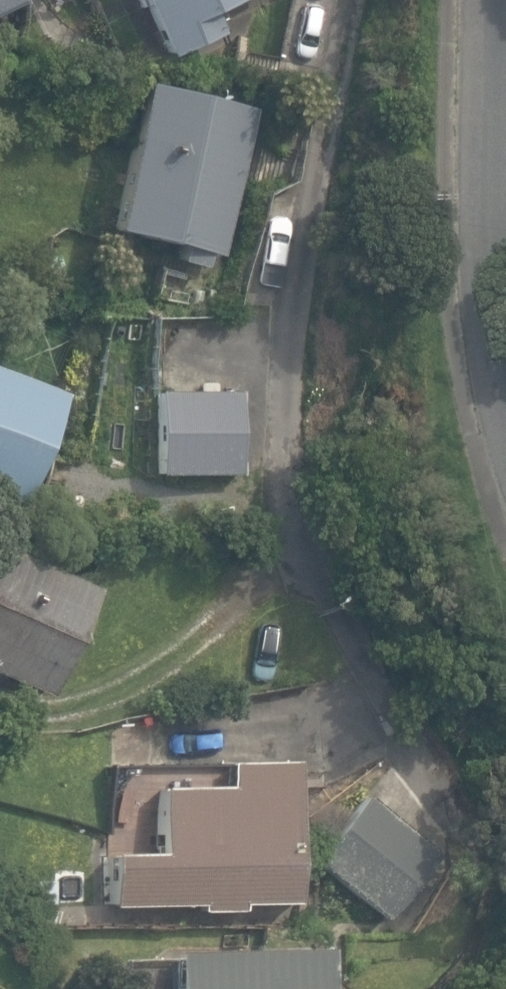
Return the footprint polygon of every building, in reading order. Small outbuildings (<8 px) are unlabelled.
[(29,3),(27,0),(0,0),(0,16),(29,3)] [(162,59),(219,35),(211,15),(246,0),(136,0),(162,59)] [(180,259),(206,266),(209,254),(221,257),(255,109),(142,83),(108,232),(182,249),(180,259)] [(21,505),(61,395),(0,373),(0,497),(21,505)] [(160,474),(239,475),(240,390),(161,389),(160,474)] [(49,696),(94,588),(0,549),(0,675),(49,696)] [(200,904),(200,910),(239,909),(239,903),(295,902),(293,761),(223,762),(223,787),(157,788),(158,853),(110,854),(111,905),(200,904)] [(364,796),(313,864),(386,919),(437,851),(364,796)] [(169,988),(320,988),(320,948),(169,950),(169,988)]
